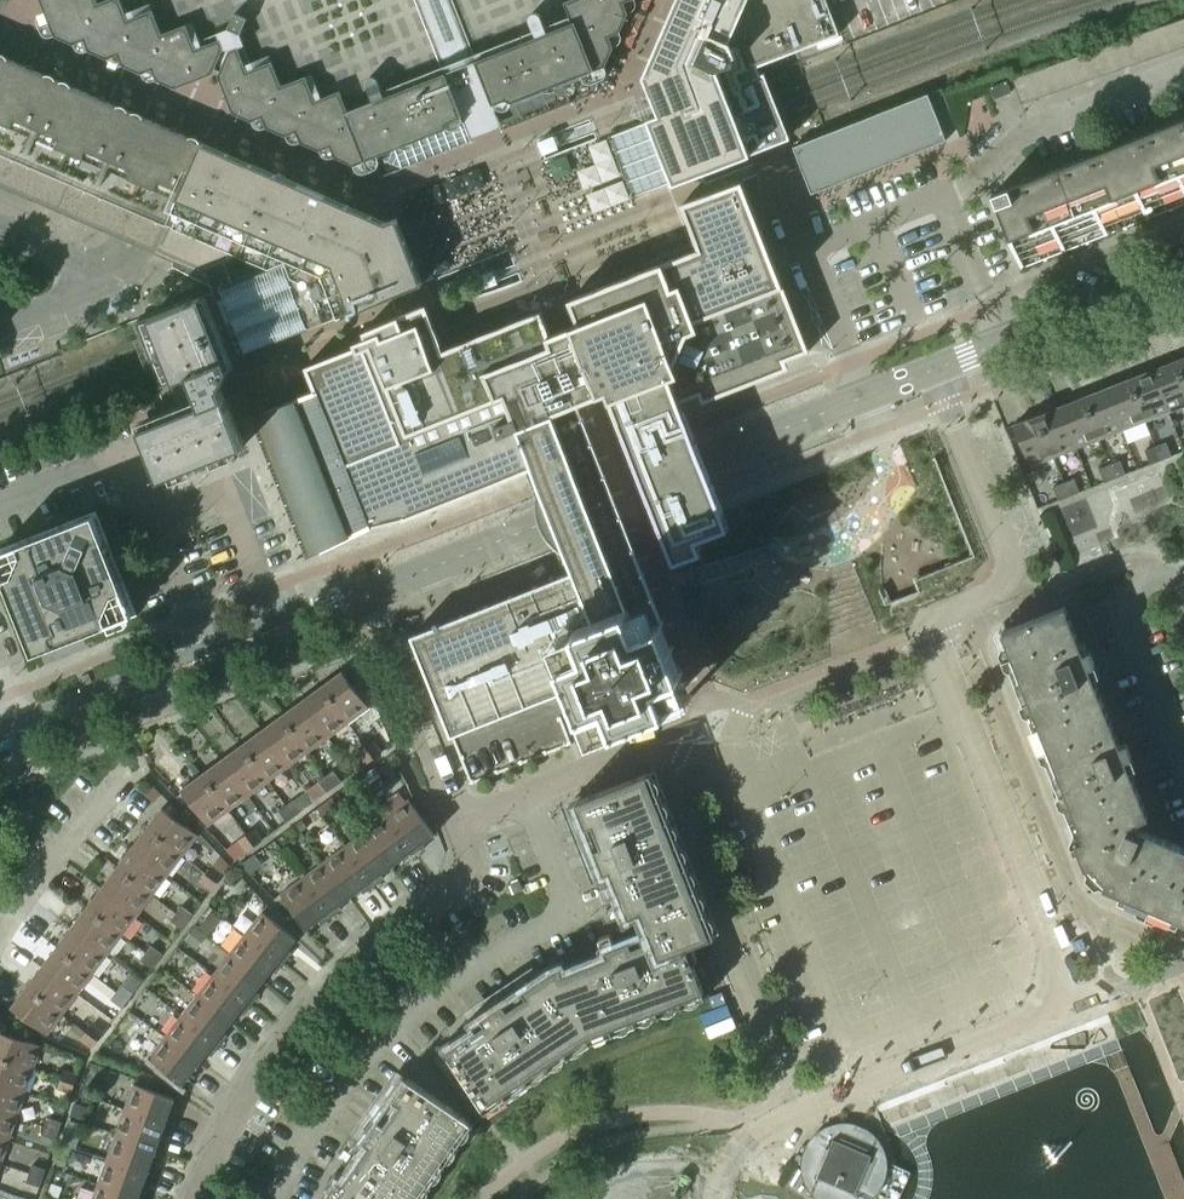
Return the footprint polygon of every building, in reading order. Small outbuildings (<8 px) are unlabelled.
[(46,10),(55,35),(74,43),(85,38),(89,50),(108,58),(119,53),(123,64),(141,72),(153,68),(157,79),(175,87),(212,73),(214,70),(219,73),(218,75),(233,112),(251,120),(262,115),(267,127),(285,135),(296,130),(301,142),(319,149),(330,145),(335,156),(353,164),(378,155),(414,140),(431,133),(446,127),(449,121),(461,116),(493,104),(505,99),(512,102),(495,108),(496,111),(502,129),(569,102),(562,85),(561,82),(604,65),(612,47),(607,36),(619,31),(627,13),(622,1),(626,0),(42,0),(46,10)] [(642,77),(649,95),(657,115),(646,119),(654,138),(660,154),(666,169),(672,185),(689,178),(701,174),(728,163),(739,158),(745,156),(746,156),(749,154),(750,154),(756,152),(768,147),(790,139),(783,122),(780,114),(773,97),(770,90),(763,72),(760,74),(757,66),(781,56),(793,51),(793,52),(839,34),(838,32),(828,7),(826,0),(676,0),(665,23),(663,22),(656,40),(658,40),(642,77)] [(33,199),(108,232),(126,240),(200,272),(263,247),(269,244),(298,257),(219,289),(245,354),(309,329),(356,310),(366,306),(391,296),(422,284),(410,253),(408,249),(396,218),(391,220),(385,222),(355,209),(348,206),(0,55),(0,185),(33,199)] [(1010,92),(1006,81),(990,88),(994,99),(1010,92)] [(926,93),(792,146),(810,194),(945,140),(926,93)] [(991,195),(1020,269),(1043,260),(1043,262),(1046,260),(1046,259),(1085,244),(1085,245),(1088,244),(1088,242),(1123,229),(1123,230),(1126,229),(1125,227),(1168,211),(1169,212),(1172,211),(1171,209),(1183,204),(1183,119),(991,195)] [(808,351),(781,282),(742,181),(681,205),(696,241),(691,252),(569,300),(579,325),(574,330),(574,337),(567,339),(561,342),(557,336),(550,336),(540,312),(451,347),(439,342),(425,306),(365,330),(370,342),(305,367),(315,392),(250,417),(306,558),(369,527),(371,532),(402,519),(403,520),(525,472),(530,488),(533,494),(536,501),(536,510),(541,523),(547,539),(554,546),(555,551),(565,575),(554,579),(411,635),(450,736),(572,688),(591,737),(692,697),(651,594),(624,524),(612,495),(599,460),(576,404),(590,399),(597,396),(609,401),(628,448),(641,484),(653,513),(673,563),(703,551),(697,536),(727,525),(713,490),(702,460),(691,433),(687,424),(679,402),(699,393),(702,401),(787,368),(784,360),(808,351)] [(234,382),(226,361),(201,295),(133,322),(159,388),(189,376),(198,399),(202,397),(204,402),(139,428),(159,479),(244,446),(224,397),(224,395),(230,393),(234,382)] [(1174,361),(1183,386),(1183,357),(1174,361)] [(1174,361),(1151,370),(1168,412),(1183,406),(1183,386),(1174,361)] [(1168,412),(1151,370),(1128,379),(1145,421),(1168,412)] [(1145,421),(1128,379),(1105,389),(1122,431),(1145,421)] [(1122,431),(1105,389),(1082,398),(1099,440),(1122,431)] [(1099,440),(1082,398),(1059,407),(1076,449),(1099,440)] [(1076,449),(1059,407),(1036,416),(1053,458),(1076,449)] [(1053,458),(1036,416),(1012,425),(1029,467),(1053,458)] [(1170,456),(1165,443),(1155,447),(1160,460),(1170,456)] [(1160,460),(1155,447),(1144,451),(1149,465),(1160,460)] [(1125,474),(1119,461),(1109,465),(1114,479),(1125,474)] [(1114,479),(1109,465),(1098,469),(1103,483),(1114,479)] [(1079,493),(1073,479),(1063,483),(1068,497),(1079,493)] [(1068,497),(1063,483),(1052,487),(1058,501),(1068,497)] [(121,583),(122,580),(119,578),(108,550),(109,547),(106,546),(100,531),(92,534),(81,529),(78,521),(62,527),(59,526),(58,529),(30,539),(27,538),(25,541),(0,552),(0,569),(6,585),(5,588),(8,590),(19,618),(18,621),(21,622),(24,629),(31,626),(55,636),(58,644),(65,641),(68,643),(69,639),(97,628),(100,630),(102,626),(133,614),(121,583)] [(1038,726),(1102,701),(1088,667),(1095,665),(1089,650),(1082,652),(1064,607),(1001,632),(1038,726)] [(368,708),(341,672),(320,687),(347,724),(368,708)] [(347,724),(320,687),(301,702),(327,738),(347,724)] [(1038,726),(1075,820),(1138,794),(1125,760),(1131,757),(1126,742),(1119,745),(1102,701),(1038,726)] [(327,738),(301,702),(281,716),(307,753),(327,738)] [(307,753),(281,716),(261,731),(288,767),(307,753)] [(288,767),(261,731),(241,745),(268,782),(288,767)] [(380,753),(372,742),(365,747),(373,759),(380,753)] [(268,782),(241,745),(221,760),(248,797),(268,782)] [(373,759),(365,747),(357,753),(366,764),(373,759)] [(248,797),(221,760),(201,775),(228,811),(248,797)] [(341,782),(332,771),(325,776),(333,788),(341,782)] [(642,910),(693,890),(646,774),(576,801),(604,872),(611,870),(629,915),(642,910)] [(228,811),(201,775),(180,790),(207,826),(228,811)] [(333,788),(325,776),(318,782),(326,793),(333,788)] [(1149,907),(1176,845),(1140,829),(1137,835),(1130,832),(1127,825),(1147,817),(1138,794),(1075,820),(1083,839),(1074,843),(1084,867),(1089,881),(1149,907)] [(301,812),(292,800),(285,806),(293,817),(301,812)] [(434,835),(408,800),(386,816),(415,856),(422,851),(418,846),(434,835)] [(293,817),(285,806),(278,811),(286,822),(293,817)] [(182,856),(197,836),(161,809),(146,829),(182,856)] [(415,856),(386,816),(365,831),(391,866),(405,856),(408,861),(415,856)] [(167,876),(182,856),(146,829),(131,849),(167,876)] [(261,841),(253,830),(245,835),(254,846),(261,841)] [(391,866),(365,831),(344,847),(373,887),(380,882),(376,878),(391,866)] [(254,846),(245,835),(238,840),(246,852),(254,846)] [(1176,845),(1149,907),(1183,923),(1183,848),(1176,845)] [(373,887),(344,847),(322,863),(348,898),(363,887),(366,892),(373,887)] [(152,896),(167,876),(131,849),(116,869),(152,896)] [(348,898),(322,863),(302,878),(331,918),(337,913),(334,909),(348,898)] [(216,883),(222,875),(211,867),(205,874),(216,883)] [(152,896),(116,869),(101,889),(137,916),(152,896)] [(216,883),(205,874),(200,882),(211,890),(216,883)] [(331,918),(302,878),(280,894),(306,930),(321,918),(324,923),(331,918)] [(137,916),(101,889),(86,909),(122,936),(137,916)] [(587,1038),(703,992),(685,947),(711,937),(693,890),(642,910),(650,932),(551,971),(587,1038)] [(187,922),(192,915),(181,906),(175,914),(187,922)] [(122,936),(86,909),(70,929),(107,956),(122,936)] [(284,954),(296,939),(261,912),(244,934),(283,964),(288,958),(284,954)] [(187,922),(175,914),(170,921),(181,929),(187,922)] [(107,956),(70,929),(56,948),(92,975),(107,956)] [(283,964),(244,934),(228,954),(263,981),(274,967),(279,970),(283,964)] [(162,955),(151,946),(145,954),(156,962),(162,955)] [(77,995),(92,975),(56,948),(41,968),(77,995)] [(151,969),(156,962),(145,954),(140,961),(151,969)] [(263,981),(228,954),(212,975),(251,1005),(256,999),(252,995),(263,981)] [(62,1014),(77,995),(41,968),(26,987),(62,1014)] [(482,1108),(587,1038),(551,971),(481,1018),(485,1024),(444,1052),(482,1108)] [(251,1005),(212,975),(196,996),(231,1023),(242,1008),(246,1012),(251,1005)] [(132,994),(121,986),(115,993),(127,1001),(132,994)] [(47,1035),(62,1014),(26,987),(11,1008),(47,1035)] [(121,1009),(127,1001),(115,993),(110,1000),(121,1009)] [(231,1023),(196,996),(180,1016),(219,1047),(224,1040),(220,1037),(231,1023)] [(219,1047),(180,1016),(164,1037),(199,1064),(210,1050),(214,1053),(219,1047)] [(97,1041),(102,1033),(91,1025),(86,1032),(97,1041)] [(41,1046),(0,1032),(0,1059),(33,1070),(41,1046)] [(92,1048),(97,1041),(86,1032),(80,1039),(92,1048)] [(199,1064),(164,1037),(148,1058),(187,1089),(192,1081),(188,1078),(199,1064)] [(33,1070),(0,1059),(0,1085),(25,1094),(33,1070)] [(74,1084),(77,1076),(63,1071),(60,1080),(74,1084)] [(469,1121),(407,1078),(331,1188),(352,1198),(415,1198),(469,1121)] [(71,1093),(74,1084),(60,1080),(58,1088),(71,1093)] [(168,1117),(174,1099),(133,1084),(124,1110),(170,1126),(173,1119),(168,1117)] [(25,1094),(0,1085),(0,1112),(17,1117),(25,1094)] [(168,1134),(170,1126),(124,1110),(115,1135),(156,1149),(162,1132),(168,1134)] [(17,1117),(0,1112),(0,1138),(9,1141),(17,1117)] [(58,1131),(61,1123),(48,1118),(45,1127),(58,1131)] [(55,1140),(58,1131),(45,1127),(42,1135),(55,1140)] [(876,1157),(871,1155),(876,1144),(873,1141),(869,1138),(865,1136),(861,1134),(857,1133),(852,1132),(848,1132),(844,1132),(839,1132),(835,1133),(833,1138),(821,1133),(818,1137),(816,1140),(813,1144),(812,1148),(810,1153),(809,1157),(809,1161),(809,1166),(810,1170),(811,1175),(816,1177),(811,1188),(815,1191),(819,1194),(823,1197),(826,1198),(829,1198),(830,1198),(849,1198),(850,1198),(852,1198),(854,1193),(866,1198),(869,1195),(871,1191),(874,1188),(875,1183),(877,1179),(878,1175),(878,1170),(878,1166),(877,1161),(876,1157)] [(150,1166),(156,1149),(115,1135),(106,1159),(153,1176),(155,1168),(150,1166)] [(9,1141),(0,1138),(0,1164),(1,1164),(9,1141)] [(150,1183),(153,1176),(106,1159),(97,1184),(139,1198),(145,1182),(150,1183)] [(42,1180),(45,1170),(32,1165),(28,1175),(42,1180)] [(39,1187),(42,1180),(28,1175),(26,1183),(39,1187)] [(139,1198),(97,1184),(92,1198),(138,1198),(139,1198)] [(331,1188),(326,1198),(352,1198),(331,1188)]
